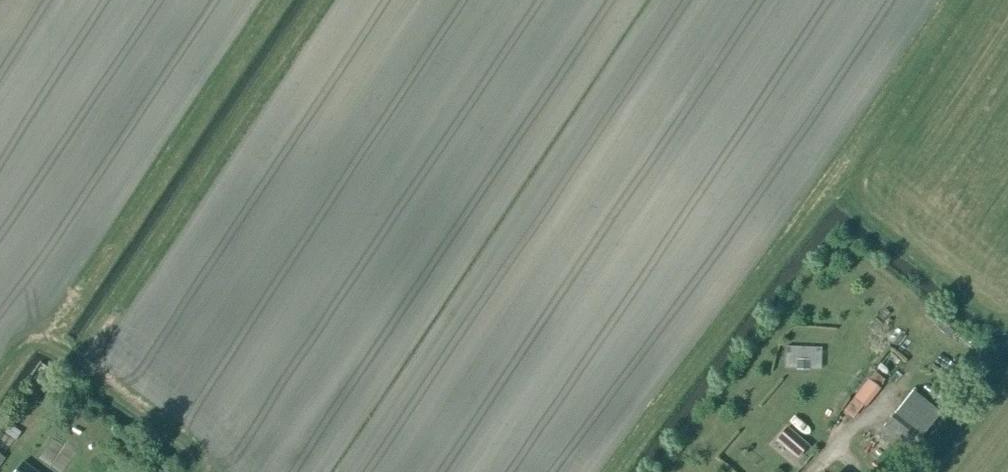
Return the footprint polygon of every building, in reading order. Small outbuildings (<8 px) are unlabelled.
[(786,346),(786,368),(822,368),(823,346),(786,346)] [(866,409),(882,389),(880,387),(886,380),(876,371),(854,399),(866,409)] [(905,460),(942,414),(913,391),(877,437),(905,460)] [(809,447),(787,428),(776,441),(798,460),(809,447)] [(891,457),(884,451),(876,461),(884,467),(891,457)] [(23,461),(16,471),(38,471),(23,461)]
